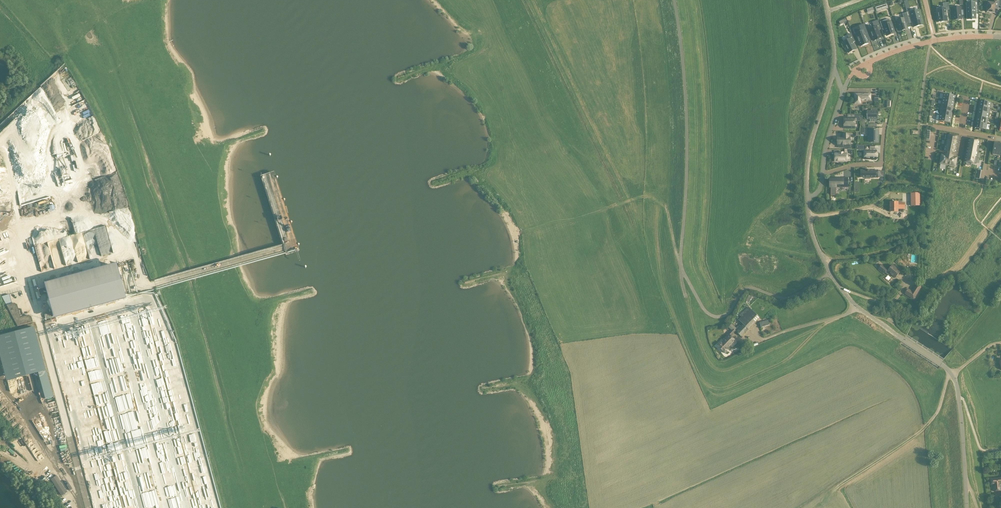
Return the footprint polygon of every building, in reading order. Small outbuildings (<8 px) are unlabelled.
[(968,4),(968,19),(976,19),(976,6),(978,6),(978,0),(972,0),(972,4),(968,4)] [(986,10),(987,10),(987,12),(994,13),(995,8),(998,8),(1000,8),(1000,0),(992,0),(991,3),(988,3),(988,6),(987,6),(986,10)] [(886,3),(875,7),(876,12),(882,10),(888,8),(887,4),(886,3)] [(949,10),(949,3),(943,4),(943,8),(937,9),(938,13),(937,14),(937,18),(938,18),(939,22),(947,21),(946,10),(949,10)] [(960,7),(952,8),(953,20),(961,19),(960,7)] [(919,10),(906,13),(909,21),(912,20),(914,27),(923,25),(919,10)] [(897,20),(900,31),(907,29),(906,24),(909,23),(909,21),(906,13),(902,14),(904,18),(897,20)] [(875,27),(870,29),(874,40),(881,38),(879,30),(881,29),(878,20),(873,22),(875,27)] [(889,20),(885,22),(885,21),(880,23),(883,30),(885,29),(887,36),(895,33),(891,22),(890,23),(889,20)] [(860,32),(856,33),(861,46),(868,43),(868,41),(867,40),(870,39),(864,24),(863,24),(864,26),(859,29),(860,32)] [(855,41),(851,34),(847,36),(849,39),(843,42),(848,53),(856,49),(852,43),(855,41)] [(871,94),(854,94),(854,100),(855,100),(855,104),(860,104),(860,100),(871,100),(871,94)] [(878,111),(869,111),(869,120),(871,120),(871,121),(877,121),(877,119),(878,119),(878,111)] [(855,116),(844,116),(844,127),(855,127),(855,116)] [(976,122),(975,128),(976,128),(975,130),(979,130),(980,128),(986,130),(987,124),(976,122)] [(868,128),(868,135),(869,135),(871,135),(871,142),(878,142),(878,135),(878,130),(875,130),(875,128),(868,128)] [(845,137),(838,137),(838,145),(846,145),(846,143),(849,143),(849,134),(845,134),(845,137)] [(979,147),(980,141),(968,139),(967,144),(979,147)] [(865,151),(865,159),(877,159),(877,151),(874,151),(874,145),(869,145),(869,151),(865,151)] [(834,161),(838,161),(838,162),(843,162),(843,161),(846,161),(846,154),(851,154),(851,150),(845,150),(845,153),(842,153),(842,152),(839,152),(839,153),(834,153),(834,161)] [(950,152),(948,152),(947,155),(943,154),(943,156),(942,155),(940,164),(947,165),(950,152)] [(956,158),(955,158),(956,156),(951,155),(952,153),(950,152),(947,165),(955,166),(956,158)] [(976,164),(977,158),(965,156),(964,161),(976,164)] [(876,178),(876,170),(864,170),(859,171),(859,178),(864,178),(864,179),(868,179),(868,178),(876,178)] [(830,178),(830,184),(831,184),(831,196),(836,196),(836,187),(837,187),(837,186),(844,186),(844,183),(848,183),(848,178),(844,178),(830,178)] [(920,193),(910,193),(911,206),(920,205),(920,193)] [(890,203),(890,212),(898,212),(898,207),(905,207),(905,205),(905,202),(898,202),(898,203),(890,203)] [(900,272),(892,265),(888,270),(882,265),(879,268),(884,273),(885,273),(889,276),(891,274),(895,278),(900,272)] [(45,286),(53,316),(125,297),(117,266),(45,286)] [(922,287),(916,284),(912,291),(908,289),(905,294),(914,300),(922,287)] [(7,305),(12,304),(10,295),(5,296),(2,297),(5,302),(6,305),(7,305)] [(14,303),(7,305),(18,326),(33,322),(32,317),(29,315),(21,317),(18,304),(14,303)] [(736,331),(735,330),(736,329),(732,324),(729,327),(732,330),(728,334),(729,334),(721,342),(717,345),(725,353),(728,350),(736,341),(731,336),(736,332),(741,337),(748,329),(759,318),(748,307),(740,315),(741,317),(738,320),(743,324),(736,331)] [(16,379),(46,371),(34,327),(4,335),(16,379)] [(52,397),(47,372),(38,374),(43,398),(52,397)] [(62,495),(67,492),(56,476),(51,479),(62,495)] [(991,479),(991,484),(993,484),(993,491),(999,491),(1000,491),(1000,478),(991,479)]
